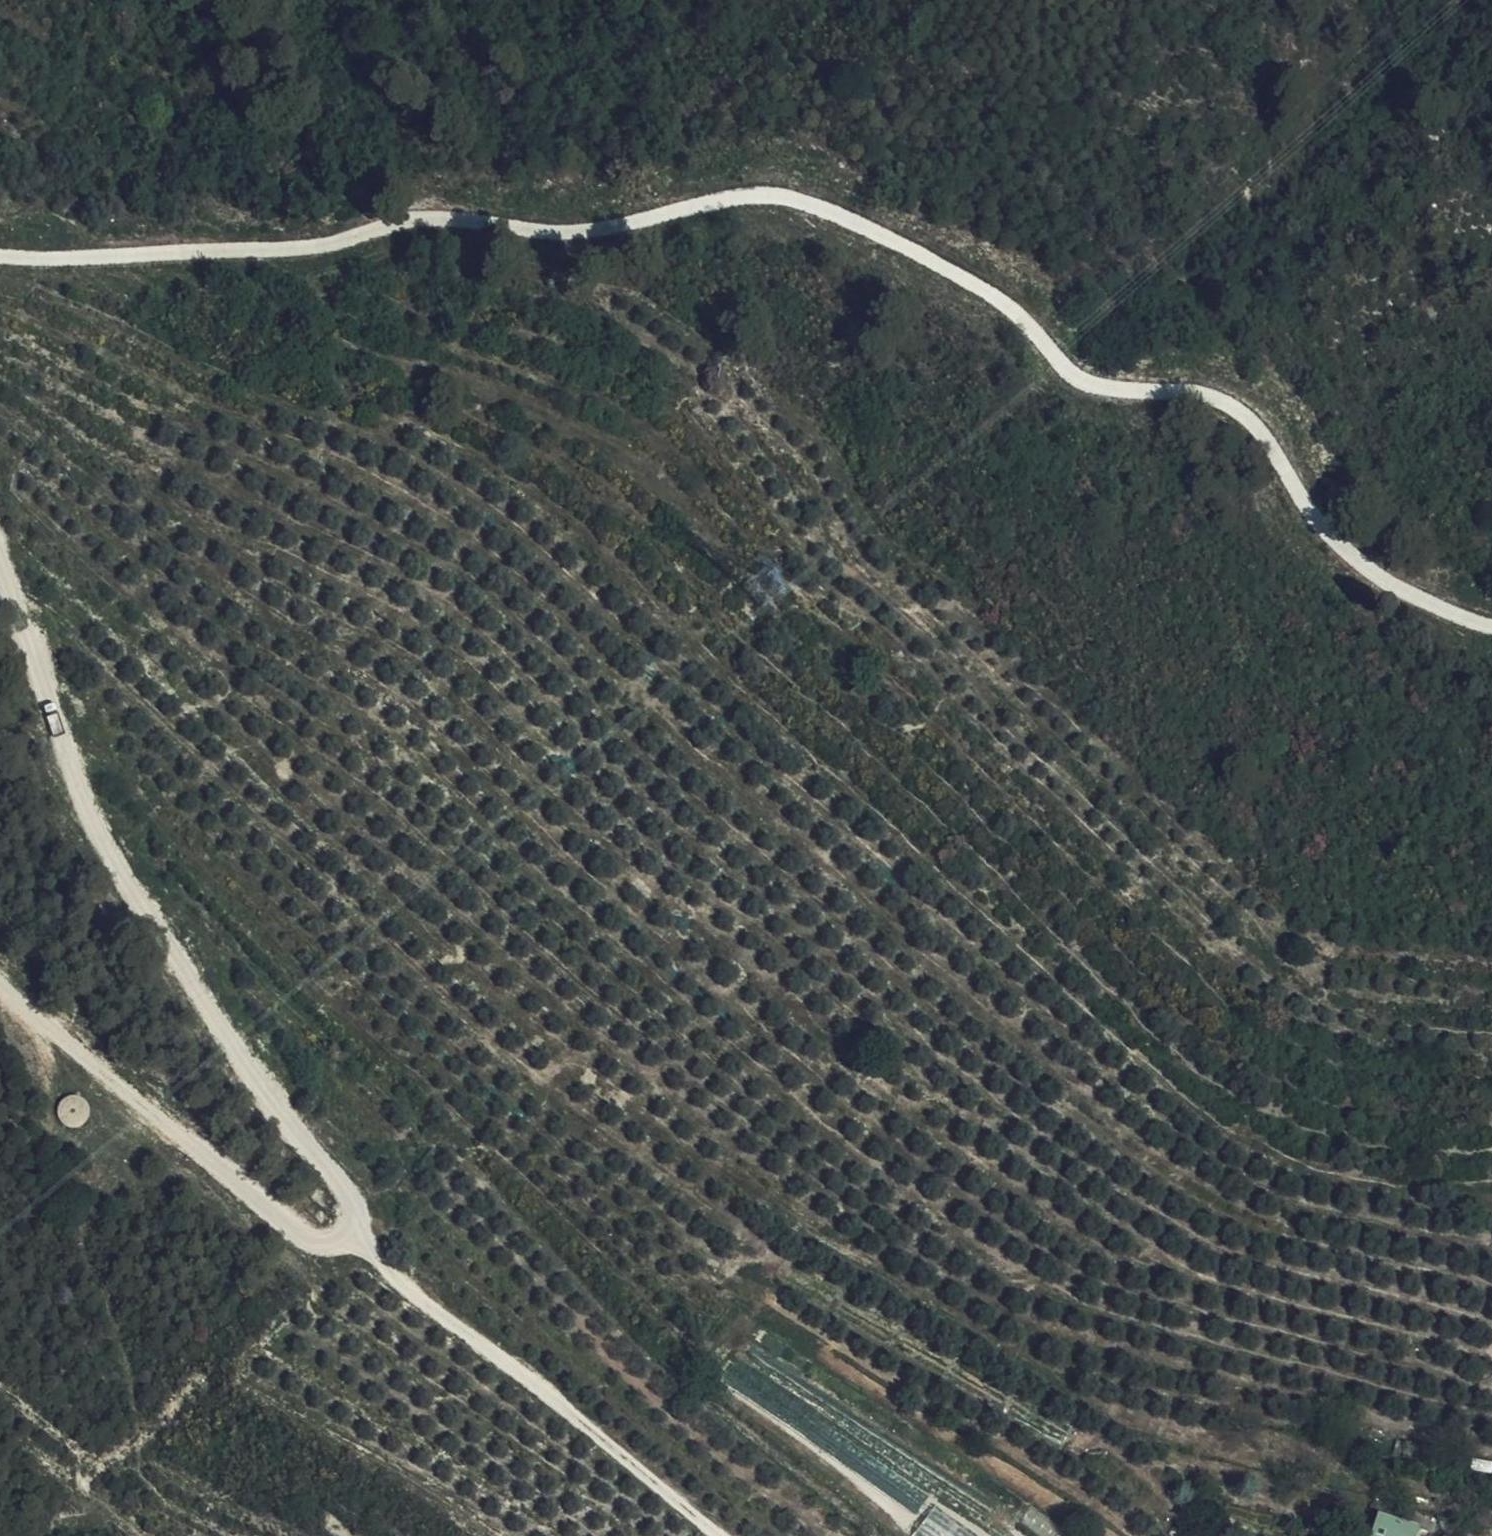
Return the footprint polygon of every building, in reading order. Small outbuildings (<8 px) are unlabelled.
[(88,1121),(88,1096),(64,1096),(64,1121),(88,1121)] [(1421,1531),(1383,1518),(1376,1535),(1419,1535),(1421,1531)]
